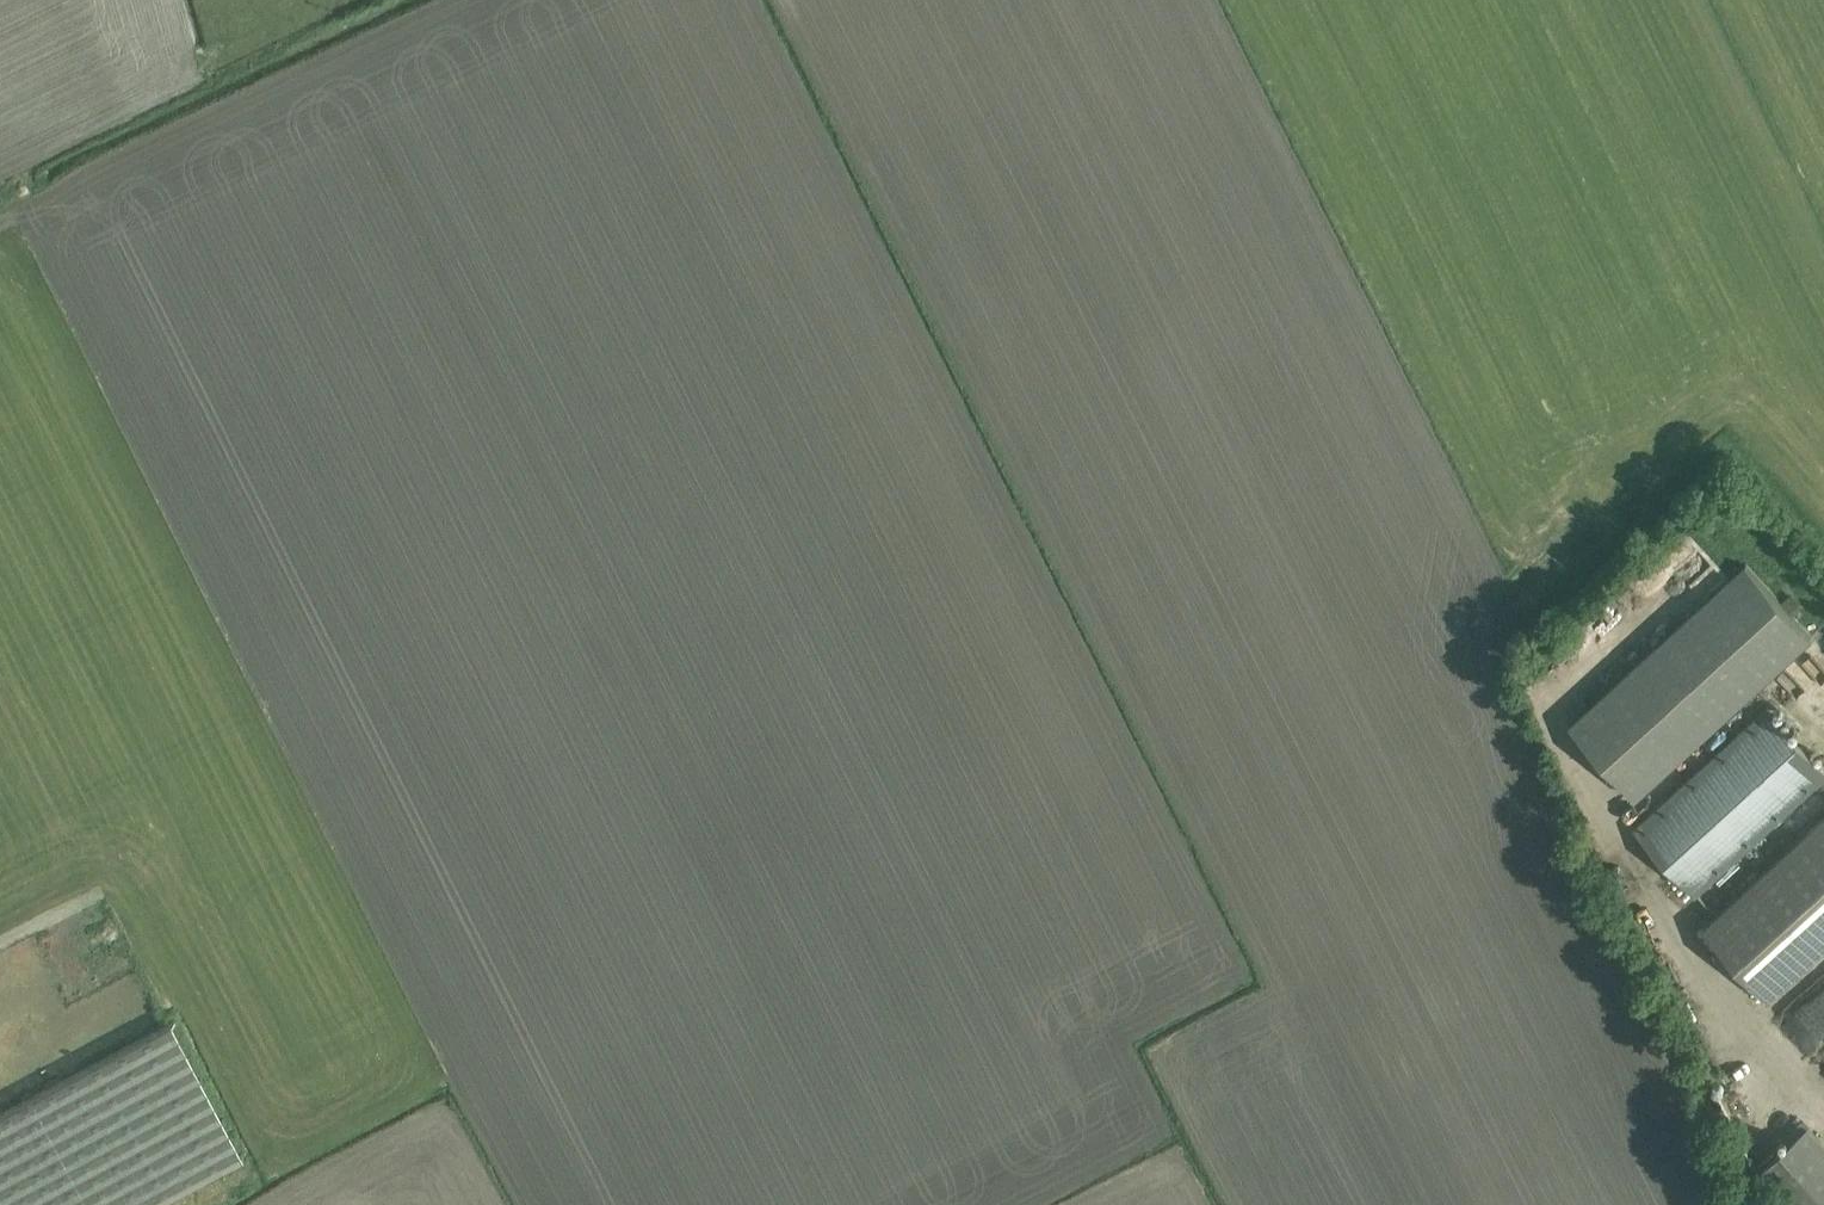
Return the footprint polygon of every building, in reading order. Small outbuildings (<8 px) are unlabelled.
[(1812,638),(1744,564),(1569,724),(1637,801),(1812,638)] [(1695,896),(1823,778),(1823,770),(1767,708),(1634,829),(1695,896)] [(1823,948),(1823,817),(1704,926),(1769,998),(1823,948)] [(242,1158),(170,1024),(0,1113),(0,1204),(154,1204),(242,1158)] [(1809,1124),(1757,1171),(1788,1204),(1823,1204),(1823,1140),(1809,1124)]
